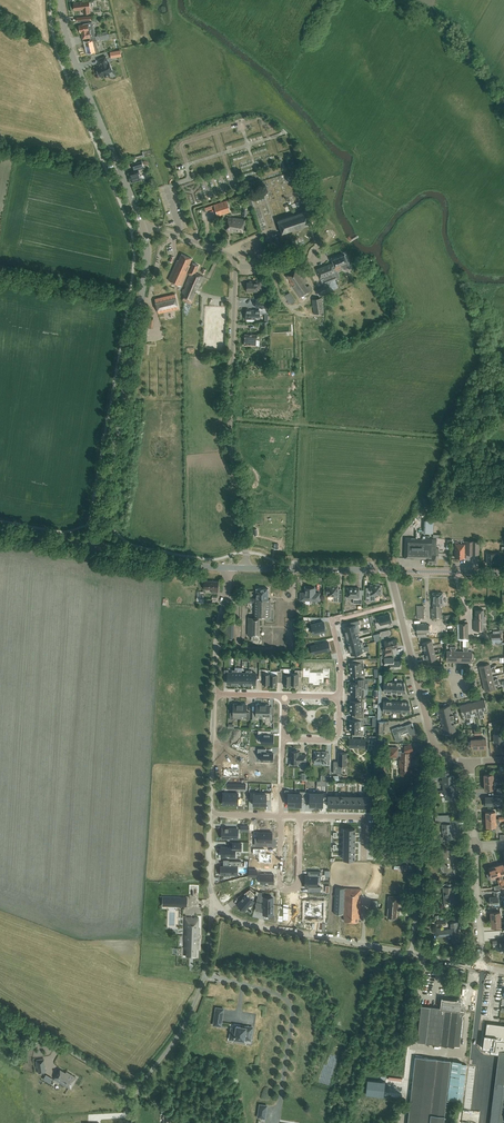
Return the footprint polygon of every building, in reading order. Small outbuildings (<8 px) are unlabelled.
[(91,12),(89,1),(74,2),(75,10),(83,9),(84,13),(91,12)] [(82,33),(83,39),(95,36),(94,31),(92,22),(83,24),(84,24),(79,25),(81,33),(82,33)] [(95,36),(90,38),(90,41),(85,42),(88,52),(94,51),(95,53),(100,51),(97,40),(100,39),(100,41),(111,38),(110,33),(106,34),(95,36)] [(98,60),(101,66),(96,68),(98,71),(98,72),(99,74),(99,75),(100,76),(104,75),(105,77),(110,75),(109,72),(113,71),(109,62),(106,56),(98,60)] [(131,182),(141,179),(139,169),(144,168),(142,163),(139,164),(133,166),(135,170),(129,172),(131,182)] [(217,216),(230,212),(227,201),(214,205),(217,216)] [(311,223),(307,210),(278,220),(282,233),(311,223)] [(244,219),(228,217),(227,231),(239,232),(240,232),(243,232),(244,219)] [(168,280),(182,286),(191,266),(189,265),(192,259),(182,254),(179,260),(178,260),(168,280)] [(335,275),(334,272),(349,266),(345,255),(332,259),(333,262),(316,269),(320,277),(322,284),(324,283),(325,285),(321,287),(324,293),(331,289),(327,282),(336,278),(335,275)] [(191,303),(203,276),(195,273),(199,265),(193,263),(188,273),(190,274),(182,292),(185,294),(182,299),(191,303)] [(306,283),(308,282),(302,274),(301,274),(297,269),(287,276),(301,296),(312,289),(309,285),(308,286),(306,283)] [(263,288),(263,279),(258,278),(258,281),(250,280),(250,283),(247,283),(247,291),(257,292),(257,287),(263,288)] [(285,295),(289,300),(291,303),(296,300),(290,291),(285,295)] [(159,313),(178,308),(175,293),(155,298),(159,313)] [(313,299),(313,300),(315,313),(317,313),(324,312),(322,297),(313,299)] [(266,307),(266,300),(256,299),(256,307),(266,307)] [(259,318),(259,310),(246,310),(246,319),(254,319),(255,318),(259,318)] [(245,344),(257,345),(257,344),(260,344),(260,339),(261,339),(262,334),(246,334),(245,344)] [(437,539),(432,538),(405,537),(404,558),(427,559),(427,563),(436,563),(436,555),(439,555),(439,548),(436,548),(437,539)] [(467,555),(479,555),(479,541),(467,541),(466,548),(467,555)] [(465,558),(465,543),(455,543),(455,557),(465,558)] [(498,564),(498,559),(495,559),(495,553),(487,553),(487,564),(498,564)] [(218,589),(218,581),(204,580),(204,589),(211,589),(211,592),(218,592),(218,589)] [(333,586),(333,584),(329,584),(329,585),(328,585),(328,590),(327,590),(327,594),(328,594),(328,595),(333,596),(333,601),(341,601),(342,594),(338,593),(338,586),(333,586)] [(379,585),(379,584),(375,584),(375,585),(371,585),(371,592),(366,592),(366,601),(371,601),(371,600),(375,600),(375,595),(380,595),(380,593),(382,593),(382,590),(381,590),(381,585),(379,585)] [(315,593),(315,587),(310,587),(310,586),(305,586),(305,593),(300,593),(300,600),(305,600),(310,600),(319,600),(320,593),(315,593)] [(268,598),(268,588),(256,588),(256,598),(255,598),(242,598),(242,602),(254,602),(254,617),(248,617),(248,635),(252,635),(252,639),(259,640),(260,617),(270,617),(271,598),(268,598)] [(362,603),(362,595),(359,594),(359,588),(347,588),(347,598),(353,598),(353,603),(362,603)] [(442,619),(441,604),(443,604),(442,592),(432,592),(433,608),(431,608),(431,613),(432,613),(432,620),(442,619)] [(483,616),(483,609),(476,610),(476,620),(473,620),(474,630),(486,630),(485,616),(483,616)] [(392,621),(390,614),(379,617),(380,621),(375,622),(377,629),(386,627),(385,623),(392,621)] [(344,631),(345,634),(357,631),(355,624),(360,623),(359,620),(351,622),(351,625),(345,627),(346,631),(344,631)] [(323,621),(309,623),(311,633),(324,631),(323,621)] [(468,623),(460,623),(460,632),(458,632),(458,639),(461,639),(461,638),(469,638),(468,623)] [(430,632),(429,624),(417,625),(418,632),(430,632)] [(359,638),(357,631),(345,634),(346,637),(347,637),(348,641),(359,638)] [(492,644),(497,644),(497,645),(501,645),(503,645),(503,642),(503,639),(501,639),(501,633),(491,633),(492,644)] [(361,645),(359,638),(348,641),(349,645),(347,645),(348,648),(361,645)] [(398,646),(396,638),(390,640),(389,639),(384,641),(386,648),(383,649),(384,655),(393,653),(392,648),(398,646)] [(311,646),(313,654),(330,650),(328,641),(311,646)] [(362,652),(361,645),(348,648),(349,651),(350,651),(352,655),(362,652)] [(334,671),(340,670),(336,653),(330,655),(334,671)] [(394,661),(394,658),(384,658),(384,664),(389,664),(389,668),(400,667),(400,661),(394,661)] [(350,669),(361,668),(361,665),(364,665),(364,659),(357,659),(357,663),(349,663),(349,667),(350,667),(350,669)] [(480,672),(495,669),(495,666),(492,667),(490,668),(489,663),(479,666),(480,672)] [(291,685),(291,673),(291,672),(284,672),(284,668),(281,668),(281,671),(280,677),(284,677),(284,685),(291,685)] [(358,678),(365,678),(365,674),(365,671),(361,672),(361,668),(350,669),(351,675),(358,675),(358,678)] [(232,685),(235,685),(235,670),(232,670),(232,672),(228,672),(228,669),(224,669),(224,676),(228,676),(227,683),(232,683),(232,685)] [(270,685),(270,673),(266,673),(266,669),(263,669),(260,669),(259,671),(259,676),(263,676),(262,684),(263,684),(263,685),(266,685),(266,684),(270,684),(269,685),(270,685)] [(317,686),(317,674),(311,673),(311,669),(304,669),(303,678),(309,678),(309,684),(313,684),(313,686),(317,686)] [(496,671),(495,669),(480,672),(482,678),(492,676),(491,672),(493,671),(493,672),(496,671)] [(291,673),(291,685),(291,684),(294,684),(294,685),(297,685),(297,684),(298,684),(298,677),(302,677),(302,670),(298,670),(295,670),(295,673),(291,673)] [(330,679),(331,670),(324,670),(323,674),(317,674),(317,686),(320,686),(320,685),(324,685),(324,679),(330,679)] [(280,677),(281,671),(277,671),(277,674),(270,674),(270,673),(270,685),(277,685),(277,677),(280,677)] [(483,685),(498,681),(498,678),(497,678),(495,679),(495,680),(493,680),(492,676),(482,678),(483,685)] [(365,688),(365,682),(368,682),(368,678),(365,678),(358,678),(353,678),(353,682),(350,682),(350,686),(351,686),(351,688),(365,688)] [(498,681),(483,685),(485,691),(495,688),(494,684),(496,684),(499,684),(498,681)] [(404,682),(397,682),(397,693),(407,693),(404,682)] [(358,698),(364,698),(365,694),(365,688),(351,688),(351,694),(358,694),(358,698)] [(358,701),(350,701),(350,707),(364,707),(364,698),(358,698),(358,701)] [(485,699),(478,701),(482,715),(484,714),(483,711),(487,710),(485,699)] [(478,701),(472,702),(475,713),(479,712),(480,715),(482,715),(478,701)] [(409,702),(402,702),(402,712),(411,713),(409,702)] [(475,713),(472,702),(466,704),(469,718),(472,717),(471,714),(475,713)] [(240,718),(240,716),(240,704),(237,704),(237,703),(233,703),(233,712),(230,712),(230,719),(233,719),(233,718),(240,718)] [(240,716),(246,716),(246,719),(250,719),(250,713),(247,712),(247,703),(243,703),(243,704),(240,704),(240,716)] [(263,716),(263,705),(260,705),(260,704),(256,704),(256,713),(253,712),(253,719),(259,719),(259,716),(263,716)] [(263,705),(263,716),(266,716),(266,720),(273,720),(273,713),(269,713),(270,704),(266,704),(266,705),(263,705)] [(469,718),(466,704),(460,705),(462,716),(467,715),(468,718),(469,718)] [(451,711),(449,705),(444,706),(445,713),(453,711),(453,710),(451,711)] [(437,715),(439,715),(445,713),(444,706),(438,708),(439,713),(437,714),(437,715)] [(364,717),(364,707),(350,707),(350,709),(349,709),(349,713),(357,713),(357,716),(364,717)] [(350,720),(350,726),(360,726),(360,723),(364,723),(364,719),(364,717),(357,716),(357,720),(350,720)] [(455,720),(454,718),(441,721),(443,726),(449,725),(452,724),(451,721),(455,720)] [(389,726),(389,721),(378,721),(377,733),(384,733),(384,726),(389,726)] [(412,723),(407,725),(399,728),(398,727),(392,730),(397,742),(403,739),(401,734),(409,731),(410,734),(416,732),(412,723)] [(457,723),(452,724),(449,725),(450,732),(456,731),(455,725),(457,725),(457,723)] [(449,725),(443,726),(440,727),(441,729),(443,728),(444,733),(450,732),(449,725)] [(364,726),(360,726),(350,726),(350,732),(357,732),(357,735),(363,736),(364,729),(364,726)] [(271,734),(271,730),(258,730),(258,736),(262,736),(261,743),(273,743),(273,734),(271,734)] [(503,734),(495,735),(494,736),(494,741),(495,742),(497,742),(497,747),(503,747),(503,738),(503,734)] [(478,739),(478,748),(486,748),(485,738),(478,739)] [(349,739),(349,747),(365,747),(365,739),(349,739)] [(471,748),(478,748),(478,739),(470,739),(471,748)] [(405,746),(405,750),(405,753),(402,753),(402,751),(398,751),(398,747),(389,747),(389,756),(398,757),(398,755),(401,755),(401,773),(403,776),(407,776),(410,774),(411,753),(414,752),(411,744),(405,746)] [(264,750),(265,746),(258,746),(258,750),(261,750),(261,758),(262,758),(262,759),(265,759),(265,758),(273,758),(273,754),(274,754),(274,751),(273,751),(273,750),(264,750)] [(297,751),(297,750),(294,750),(294,751),(291,751),(291,763),(298,763),(298,762),(306,762),(307,755),(300,755),(299,755),(299,751),(297,751)] [(330,765),(330,758),(327,758),(327,752),(315,752),(314,760),(327,761),(327,765),(330,765)] [(346,765),(347,752),(339,752),(339,761),(334,761),(333,773),(342,773),(342,765),(346,765)] [(484,774),(485,782),(494,781),(494,774),(484,774)] [(440,783),(443,783),(444,791),(445,791),(445,799),(455,798),(454,776),(443,776),(443,780),(440,780),(440,783)] [(494,781),(485,782),(485,789),(494,789),(494,781)] [(285,790),(285,798),(288,798),(288,805),(295,805),(295,791),(288,791),(288,790),(285,790)] [(295,791),(295,805),(301,806),(301,800),(306,800),(306,791),(295,791)] [(254,805),(260,805),(260,792),(250,792),(250,799),(254,799),(254,805)] [(260,792),(260,805),(267,805),(267,799),(270,799),(270,792),(260,792)] [(223,793),(223,804),(238,804),(239,793),(223,793)] [(306,793),(306,801),(309,801),(309,802),(310,802),(310,807),(316,807),(317,793),(306,793)] [(317,793),(316,807),(324,807),(324,803),(327,803),(327,794),(317,793)] [(494,804),(494,803),(501,803),(503,803),(503,799),(503,798),(501,798),(494,798),(494,797),(485,797),(485,800),(484,800),(484,806),(491,806),(491,804),(494,804)] [(458,833),(458,829),(458,821),(451,821),(451,824),(442,824),(443,832),(444,832),(444,839),(455,838),(455,833),(458,833)] [(306,830),(306,837),(320,837),(320,828),(314,828),(314,830),(306,830)] [(223,830),(222,840),(238,840),(239,830),(223,830)] [(255,838),(255,846),(267,846),(267,842),(272,842),(272,832),(258,832),(258,838),(255,838)] [(317,837),(306,837),(306,844),(314,844),(314,847),(321,847),(321,841),(317,841),(317,837)] [(221,847),(221,856),(235,856),(235,850),(241,850),(241,843),(233,843),(233,847),(221,847)] [(272,862),(272,854),(265,854),(265,848),(253,848),(253,854),(257,854),(259,854),(259,862),(272,863),(272,862)] [(442,867),(444,867),(444,871),(447,871),(448,875),(455,874),(455,868),(454,869),(454,864),(452,864),(452,855),(454,855),(453,849),(441,850),(442,867)] [(221,865),(220,874),(226,874),(226,877),(230,877),(230,875),(234,875),(234,870),(235,870),(235,866),(242,866),(242,861),(229,861),(229,865),(221,865)] [(496,866),(499,875),(500,879),(501,878),(503,878),(502,874),(503,873),(503,866),(503,864),(496,866)] [(499,875),(496,866),(489,868),(490,873),(486,874),(488,879),(493,878),(492,876),(499,875)] [(305,875),(305,881),(317,881),(317,876),(321,876),(321,871),(308,871),(308,875),(305,875)] [(273,883),(274,874),(261,873),(261,883),(273,883)] [(374,873),(374,894),(383,894),(384,873),(374,873)] [(317,881),(305,881),(305,887),(308,887),(307,891),(320,891),(321,886),(317,886),(317,881)] [(224,890),(230,897),(236,892),(238,895),(246,890),(242,884),(238,886),(235,882),(224,890)] [(443,887),(444,903),(445,903),(445,905),(446,907),(448,906),(449,905),(449,901),(453,900),(453,896),(454,896),(453,887),(453,883),(449,883),(445,883),(445,887),(443,887)] [(360,893),(361,888),(335,887),(333,913),(343,913),(343,915),(344,915),(344,920),(358,921),(358,918),(359,918),(360,897),(358,897),(358,893),(360,893)] [(242,900),(238,904),(241,907),(241,908),(242,908),(244,910),(249,904),(251,906),(254,902),(251,898),(255,893),(250,889),(244,893),(246,895),(244,897),(243,897),(241,899),(242,900)] [(501,893),(501,891),(494,892),(494,896),(490,897),(490,901),(489,901),(490,904),(491,904),(491,905),(494,905),(494,904),(499,904),(499,905),(503,905),(503,901),(502,896),(501,896),(500,893),(501,893)] [(397,908),(398,896),(388,895),(387,907),(388,907),(387,917),(396,918),(396,908),(397,908)] [(264,897),(263,913),(273,914),(273,897),(264,897)] [(164,906),(188,907),(188,900),(182,900),(176,900),(171,899),(171,898),(164,898),(164,906)] [(307,920),(324,920),(324,900),(305,900),(304,919),(307,919),(307,920)] [(491,912),(491,920),(501,919),(500,911),(491,912)] [(197,956),(197,949),(199,949),(199,939),(198,939),(198,935),(199,935),(200,928),(198,928),(199,917),(194,917),(194,918),(193,918),(193,917),(186,917),(186,922),(185,928),(185,934),(185,941),(185,946),(185,948),(187,948),(189,948),(189,956),(197,956)] [(501,919),(491,920),(492,927),(501,927),(501,919)] [(459,941),(457,926),(459,926),(458,922),(450,922),(450,929),(443,930),(443,928),(433,929),(433,934),(435,933),(435,936),(440,936),(451,935),(451,941),(459,941)] [(492,941),(492,945),(498,945),(499,949),(503,949),(503,940),(492,941)] [(443,1001),(442,1005),(442,1008),(421,1006),(417,1042),(459,1047),(463,1015),(464,1015),(465,1011),(462,1010),(461,1008),(461,1005),(460,1005),(459,1003),(454,1003),(453,1001),(445,1000),(444,1001),(443,1001)] [(213,1025),(215,1025),(215,1024),(218,1025),(218,1026),(220,1026),(223,1009),(215,1008),(213,1025)] [(229,1036),(234,1036),(234,1039),(243,1040),(243,1039),(250,1040),(251,1033),(244,1032),(245,1028),(236,1026),(235,1029),(230,1028),(229,1036)] [(495,1084),(493,1098),(490,1122),(503,1122),(503,1030),(499,1029),(497,1042),(501,1043),(500,1050),(495,1084)] [(451,1060),(415,1056),(408,1122),(444,1122),(451,1060)] [(46,1072),(44,1058),(37,1059),(39,1073),(44,1072),(46,1072)] [(462,1101),(466,1064),(452,1062),(447,1099),(462,1101)] [(67,1075),(59,1070),(54,1077),(71,1087),(76,1078),(68,1073),(67,1075)] [(46,1075),(43,1079),(50,1083),(52,1079),(46,1075)] [(385,1081),(367,1079),(366,1094),(383,1096),(385,1081)] [(473,1080),(467,1109),(479,1111),(484,1082),(473,1080)] [(257,1117),(259,1118),(259,1117),(262,1117),(262,1118),(264,1118),(266,1106),(259,1105),(257,1117)] [(464,1111),(464,1121),(482,1121),(482,1111),(464,1111)]
